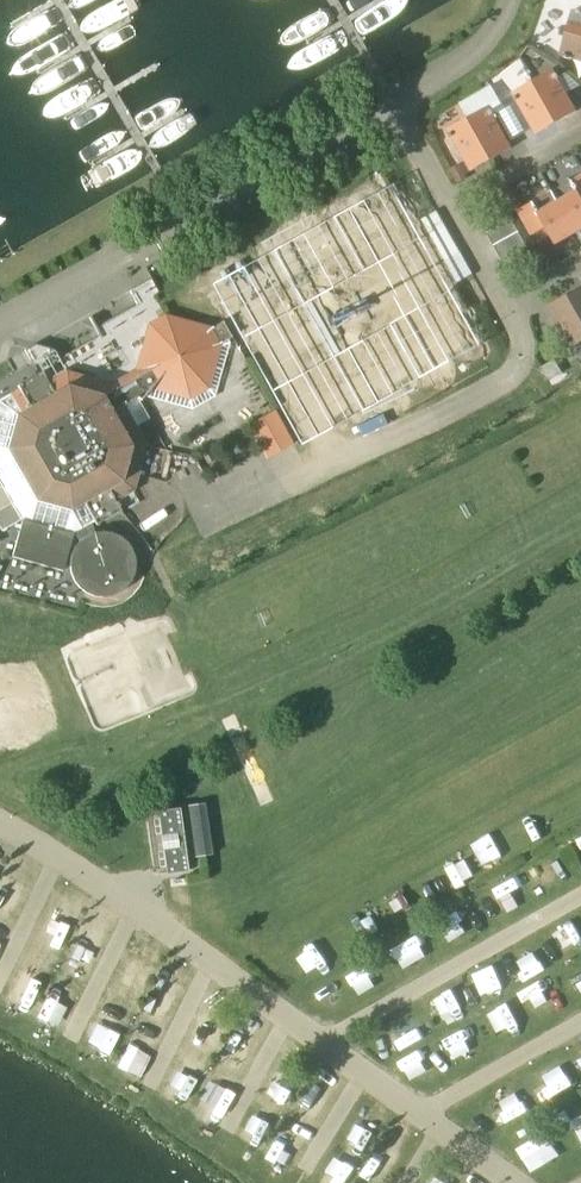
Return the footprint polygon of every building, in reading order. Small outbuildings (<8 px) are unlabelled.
[(564,6),(575,9),(577,0),(566,0),(564,6)] [(567,32),(580,36),(580,10),(578,9),(577,11),(573,10),(567,32)] [(561,54),(565,55),(565,57),(569,58),(569,56),(580,59),(580,36),(567,32),(561,54)] [(557,122),(577,110),(558,77),(559,76),(557,72),(556,73),(554,69),(533,80),(557,122)] [(533,80),(513,92),(516,96),(514,97),(517,100),(518,100),(537,133),(557,122),(533,80)] [(502,101),(511,96),(505,86),(496,91),(502,101)] [(492,159),(512,147),(493,114),(494,113),(492,109),(491,110),(489,106),(469,117),(492,159)] [(469,117),(449,128),(451,133),(449,133),(452,137),(453,136),(472,170),(492,159),(469,117)] [(460,164),(451,168),(459,181),(467,176),(460,164)] [(573,179),(553,190),(576,232),(580,229),(580,194),(577,187),(579,186),(576,182),(575,183),(573,179)] [(556,243),(576,232),(553,190),(533,202),(535,206),(534,207),(536,210),(537,210),(556,243)] [(483,234),(512,218),(505,206),(476,222),(483,234)] [(490,247),(519,230),(512,218),(483,234),(490,247)] [(497,259),(524,244),(526,243),(519,230),(490,247),(497,259)] [(147,444),(136,426),(125,405),(138,397),(141,400),(145,396),(192,409),(216,396),(230,342),(228,339),(232,336),(223,320),(211,327),(165,314),(154,295),(159,292),(157,288),(152,278),(130,291),(138,305),(97,328),(91,316),(89,317),(90,318),(100,335),(110,353),(105,356),(106,357),(123,347),(136,370),(112,384),(66,371),(60,359),(56,353),(54,349),(36,344),(27,349),(25,350),(26,350),(32,361),(33,362),(39,373),(18,385),(20,389),(0,400),(0,478),(23,518),(13,556),(63,570),(74,532),(80,540),(76,544),(71,554),(70,563),(71,573),(76,583),(85,591),(87,592),(95,596),(106,596),(116,594),(124,589),(131,580),(135,569),(135,557),(131,547),(124,539),(116,534),(106,531),(95,532),(92,522),(94,521),(97,525),(122,510),(116,500),(134,490),(147,444)] [(568,294),(580,316),(580,287),(568,294)] [(580,342),(580,316),(568,294),(548,305),(567,339),(566,340),(568,344),(569,343),(572,347),(580,342)] [(550,378),(562,371),(555,360),(543,366),(550,378)] [(275,409),(250,424),(268,456),(294,441),(275,409)] [(179,801),(157,804),(165,864),(165,867),(188,865),(179,801)] [(190,857),(213,854),(206,803),(183,806),(190,857)]
